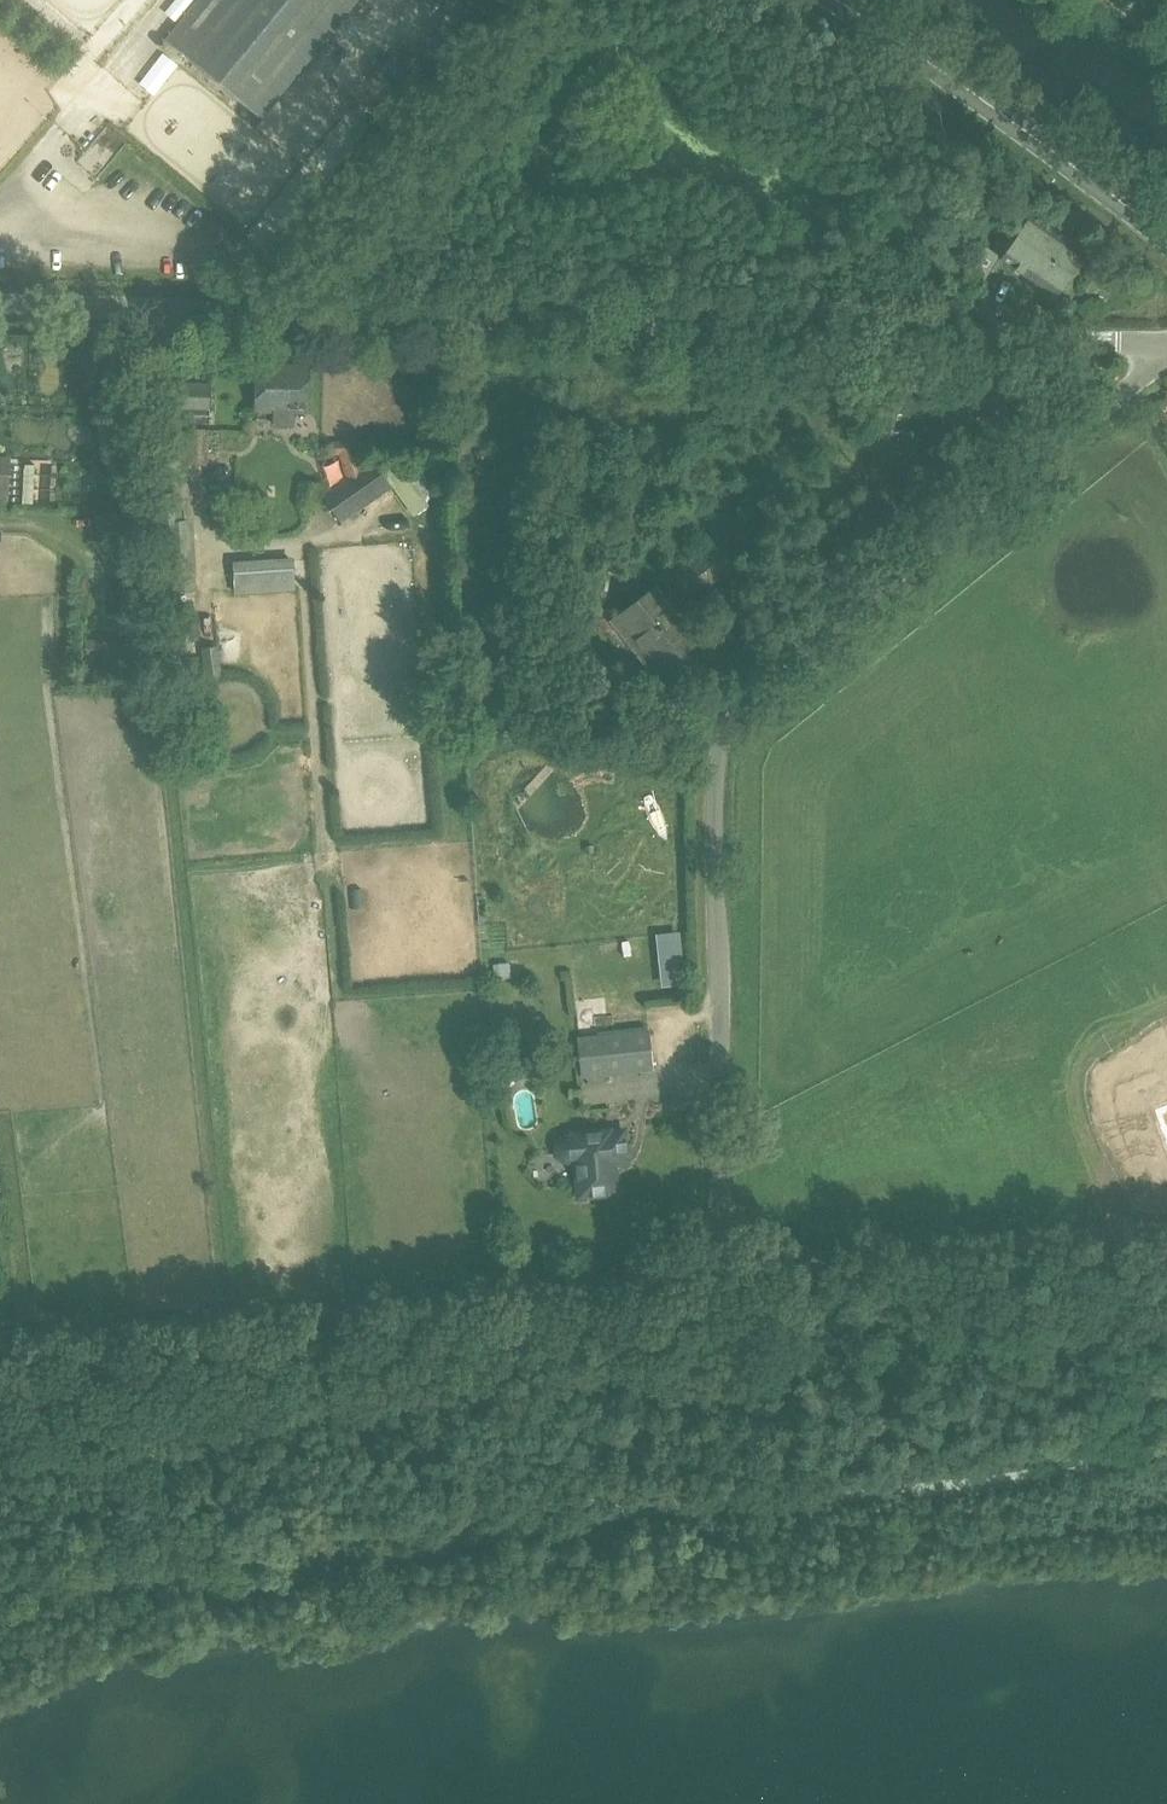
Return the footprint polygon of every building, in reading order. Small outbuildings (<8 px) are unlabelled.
[(165,41),(259,118),(355,0),(198,0),(165,41)] [(188,0),(172,0),(171,0),(180,9),(188,0)] [(461,25),(482,0),(432,0),(461,25)] [(379,53),(364,71),(399,99),(413,81),(391,62),(379,53)] [(1053,295),(1083,251),(1030,214),(1000,259),(1053,295)] [(967,234),(938,277),(970,298),(998,257),(967,234)] [(20,296),(19,281),(0,282),(0,297),(20,296)] [(311,413),(312,366),(258,364),(256,411),(311,413)] [(209,424),(210,384),(179,383),(179,423),(209,424)] [(208,429),(183,428),(182,464),(207,465),(208,429)] [(359,441),(328,440),(328,456),(359,456),(359,441)] [(8,505),(11,456),(0,456),(0,505),(8,505)] [(320,494),(341,524),(391,489),(369,459),(320,494)] [(298,504),(313,507),(317,486),(301,483),(298,504)] [(196,572),(193,520),(181,520),(179,490),(149,492),(151,526),(166,525),(169,573),(196,572)] [(690,603),(738,565),(716,537),(668,574),(690,603)] [(239,581),(301,578),(299,548),(237,551),(239,581)] [(652,674),(696,640),(655,588),(611,622),(652,674)] [(213,648),(197,650),(201,681),(217,679),(213,648)] [(679,934),(657,936),(662,984),(684,982),(679,934)] [(504,965),(526,962),(524,948),(502,950),(504,965)] [(576,1039),(581,1077),(653,1070),(649,1031),(576,1039)] [(1166,1136),(1166,1107),(1157,1111),(1166,1136)] [(610,1133),(609,1130),(572,1134),(572,1137),(567,1138),(561,1140),(557,1144),(557,1150),(559,1156),(563,1160),(569,1161),(574,1160),(578,1196),(592,1195),(596,1198),(609,1197),(613,1193),(616,1193),(614,1174),(618,1174),(615,1148),(624,1147),(623,1132),(610,1133)]
